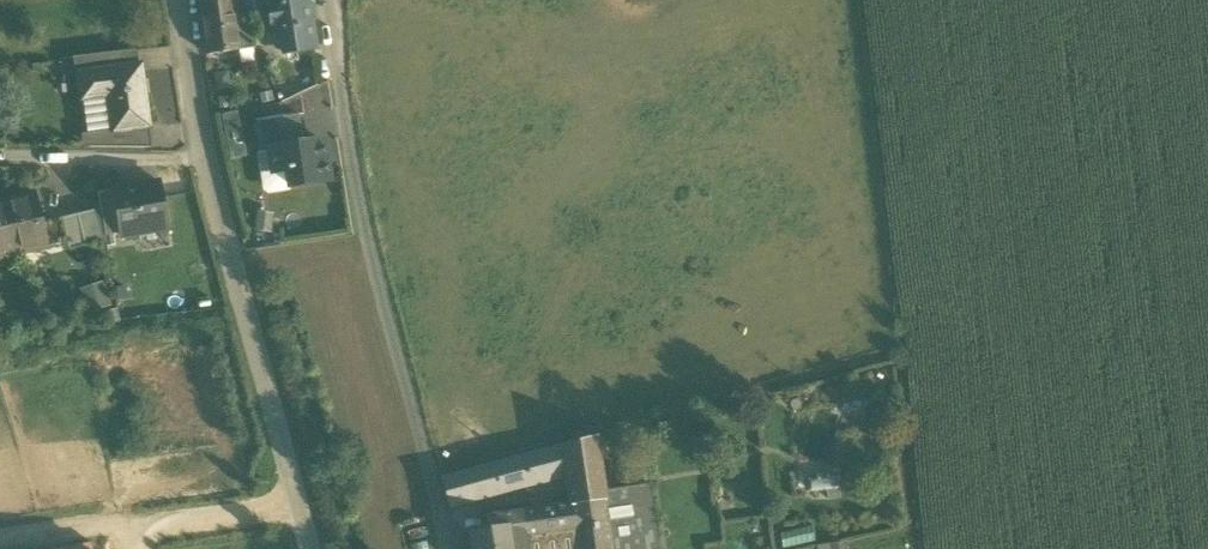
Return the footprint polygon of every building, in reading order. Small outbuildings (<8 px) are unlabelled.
[(207,55),(255,48),(248,15),(245,1),(245,0),(200,0),(207,55)] [(248,15),(261,12),(259,0),(249,0),(245,1),(248,15)] [(284,54),(315,49),(307,0),(268,0),(272,25),(274,25),(278,48),(283,47),(284,54)] [(78,57),(80,75),(138,67),(136,51),(78,57)] [(80,75),(83,98),(108,95),(113,132),(148,127),(140,67),(138,67),(80,75)] [(88,135),(113,132),(108,95),(83,98),(88,135)] [(222,112),(228,157),(244,155),(237,110),(222,112)] [(256,122),(261,152),(269,151),(269,149),(303,143),(299,115),(256,122)] [(90,147),(151,148),(150,144),(150,139),(148,127),(113,132),(88,135),(90,147)] [(330,180),(327,160),(325,161),(321,141),(303,143),(269,149),(269,151),(273,171),(287,169),(290,187),(330,180)] [(120,233),(121,237),(139,234),(142,251),(147,250),(170,246),(169,244),(167,229),(160,182),(113,190),(120,233)] [(113,190),(98,193),(105,235),(120,233),(113,190)] [(36,193),(3,201),(12,239),(22,237),(25,251),(67,242),(68,241),(63,218),(43,223),(36,193)] [(25,251),(22,237),(12,239),(3,201),(0,202),(0,257),(25,251)] [(93,211),(77,215),(85,246),(101,242),(93,211)] [(69,250),(85,246),(77,215),(63,218),(68,241),(67,242),(69,250)] [(597,436),(601,461),(625,457),(620,430),(597,436)] [(565,478),(569,504),(604,499),(603,491),(605,491),(601,461),(597,436),(560,446),(565,478)] [(560,446),(474,469),(482,499),(483,500),(565,478),(560,446)] [(800,460),(801,495),(840,493),(839,458),(800,460)] [(441,477),(450,508),(482,499),(474,469),(441,477)] [(605,491),(603,491),(604,499),(569,504),(507,513),(512,548),(659,548),(649,484),(605,491)] [(472,548),(512,548),(507,513),(485,516),(488,529),(469,532),(472,548)] [(782,534),(785,545),(815,538),(813,528),(799,532),(798,530),(782,534)]
